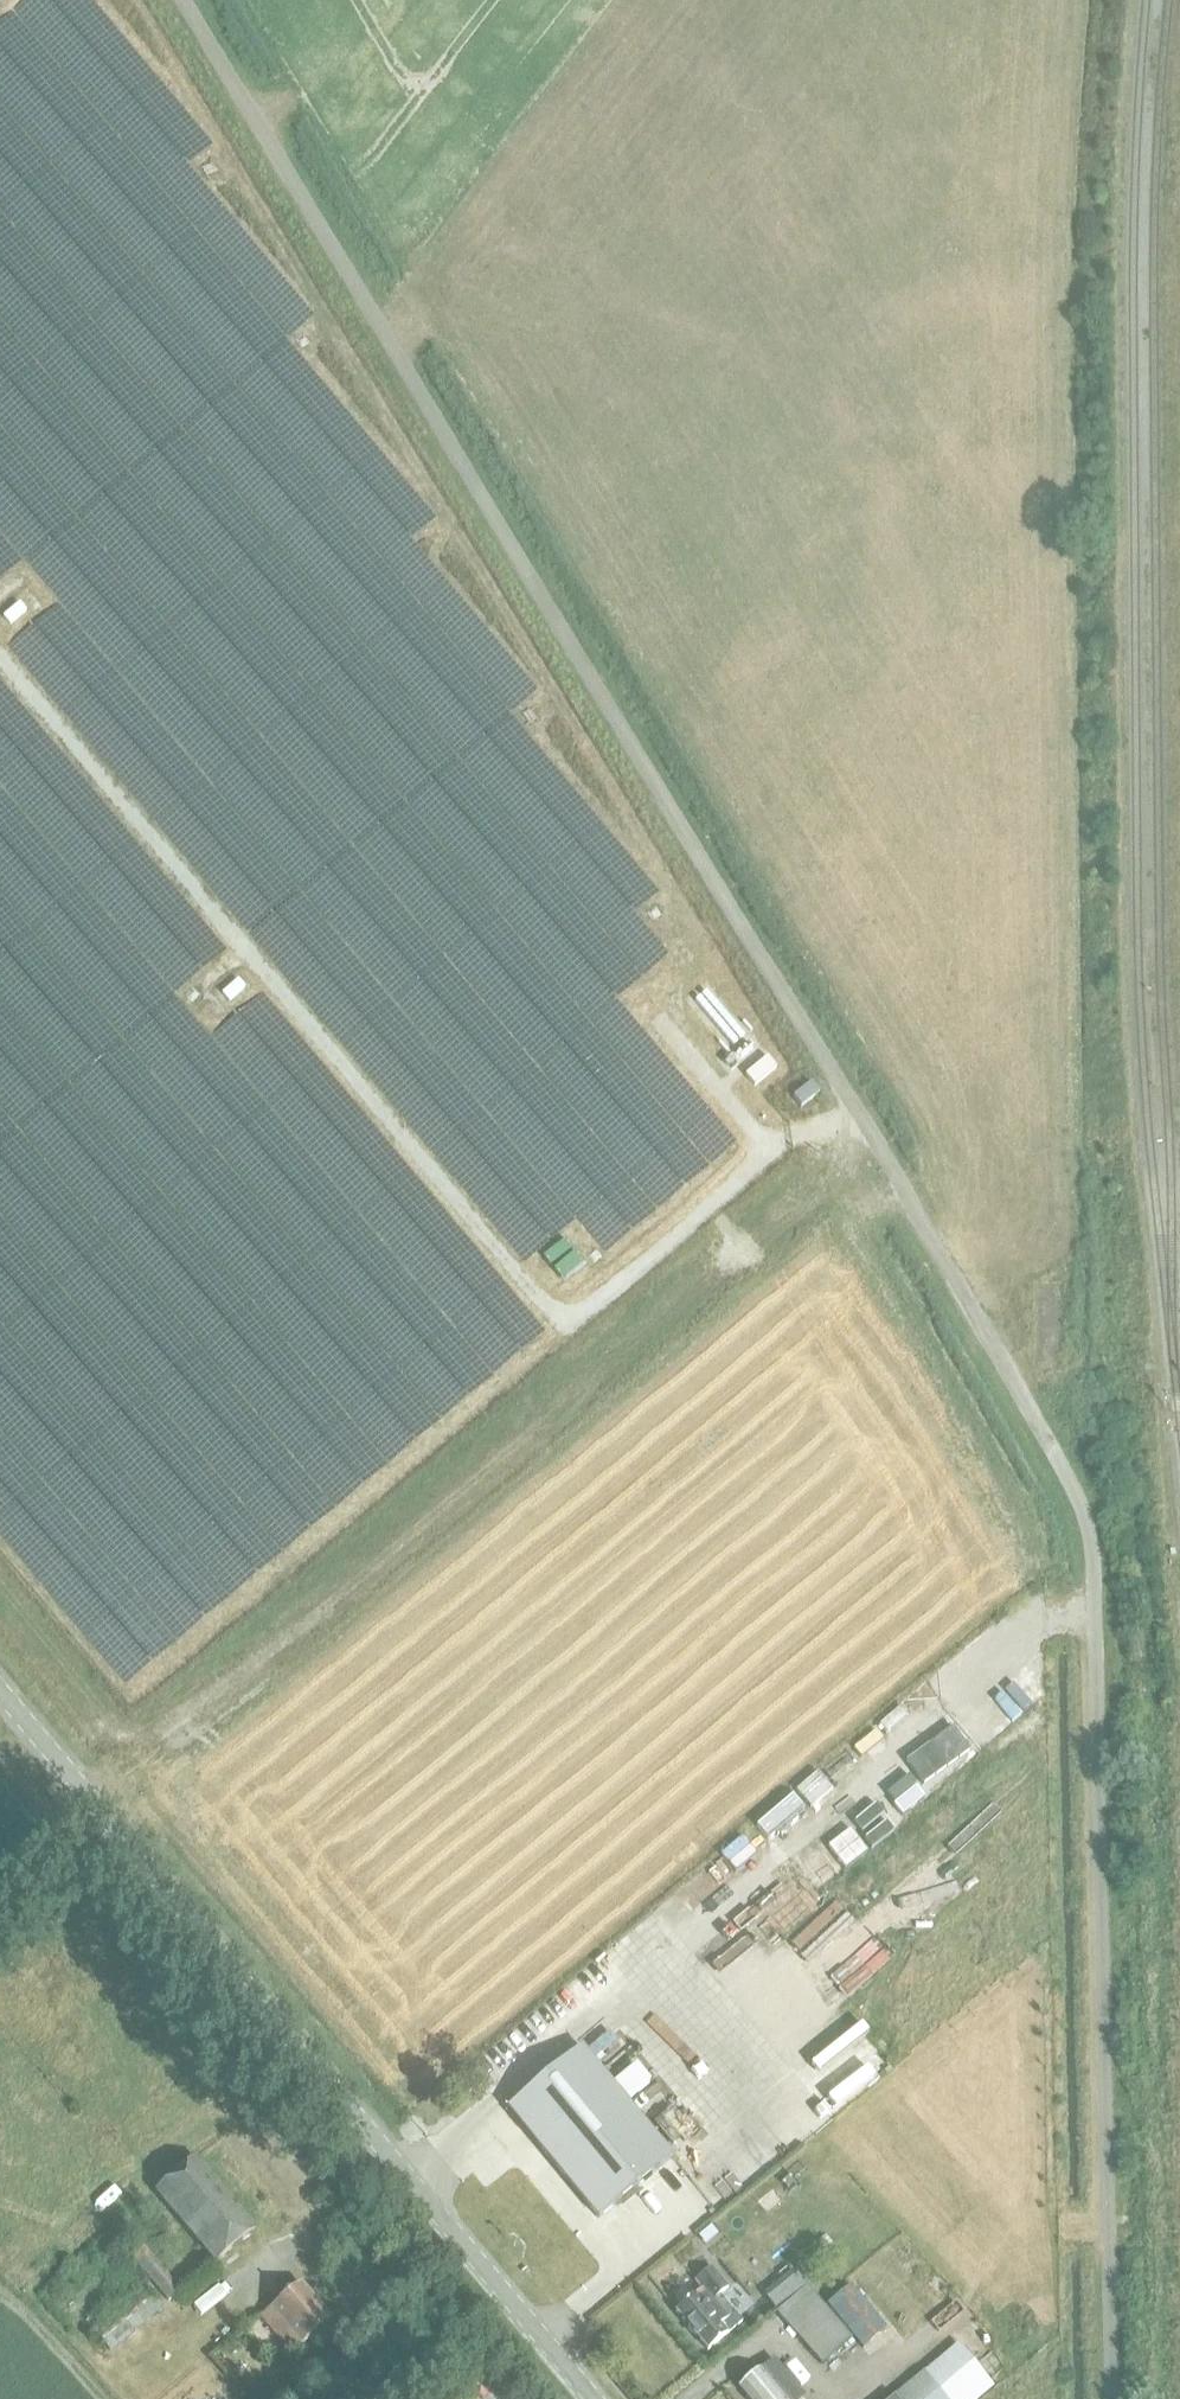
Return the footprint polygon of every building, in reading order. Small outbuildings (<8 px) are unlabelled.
[(745,1039),(706,992),(695,1002),(734,1048),(745,1039)] [(750,1043),(736,1055),(741,1061),(755,1049),(750,1043)] [(768,1058),(747,1075),(755,1085),(776,1068),(768,1058)] [(811,1084),(793,1098),(801,1108),(819,1094),(811,1084)] [(988,1736),(1042,1701),(1034,1688),(991,1716),(986,1710),(975,1717),(988,1736)] [(944,1745),(964,1768),(987,1749),(967,1725),(944,1745)] [(918,1789),(937,1772),(929,1763),(910,1780),(918,1789)] [(819,1810),(841,1789),(822,1769),(800,1790),(819,1810)] [(923,1803),(948,1787),(940,1775),(916,1791),(923,1803)] [(894,1813),(915,1797),(905,1784),(884,1800),(894,1813)] [(797,1792),(762,1823),(774,1837),(810,1805),(797,1792)] [(880,1810),(856,1824),(867,1842),(891,1828),(880,1810)] [(835,1851),(858,1838),(852,1827),(829,1840),(835,1851)] [(726,1851),(745,1873),(766,1855),(747,1833),(726,1851)] [(844,1865),(867,1852),(861,1840),(837,1852),(844,1865)] [(824,1887),(844,1871),(822,1843),(801,1859),(824,1887)] [(785,1934),(818,1912),(803,1890),(798,1894),(789,1881),(762,1900),(785,1934)] [(838,1900),(793,1940),(803,1951),(847,1911),(838,1900)] [(840,1997),(888,1964),(871,1940),(823,1972),(840,1997)] [(728,1977),(758,1951),(751,1943),(721,1969),(728,1977)] [(609,2025),(590,2042),(600,2053),(619,2036),(609,2025)] [(837,2081),(880,2054),(873,2043),(830,2070),(837,2081)] [(508,2109),(599,2219),(672,2158),(581,2048),(508,2109)] [(855,2091),(889,2064),(881,2054),(847,2080),(855,2091)] [(154,2194),(215,2265),(257,2230),(196,2158),(154,2194)] [(110,2207),(134,2187),(125,2177),(101,2197),(110,2207)] [(124,2249),(170,2304),(183,2293),(137,2238),(124,2249)] [(695,2282),(702,2290),(676,2312),(709,2351),(742,2323),(717,2292),(724,2286),(710,2269),(695,2282)] [(289,2332),(301,2346),(333,2320),(301,2282),(260,2317),(280,2340),(289,2332)] [(92,2331),(111,2353),(163,2309),(144,2287),(92,2331)] [(807,2287),(801,2292),(777,2313),(821,2364),(871,2321),(847,2293),(827,2311),(807,2287)] [(895,2397),(893,2398),(967,2398),(986,2384),(979,2375),(956,2394),(952,2388),(957,2384),(938,2362),(946,2355),(939,2346),(917,2364),(923,2372),(895,2397)] [(801,2394),(773,2360),(739,2388),(748,2398),(805,2398),(801,2394)]
